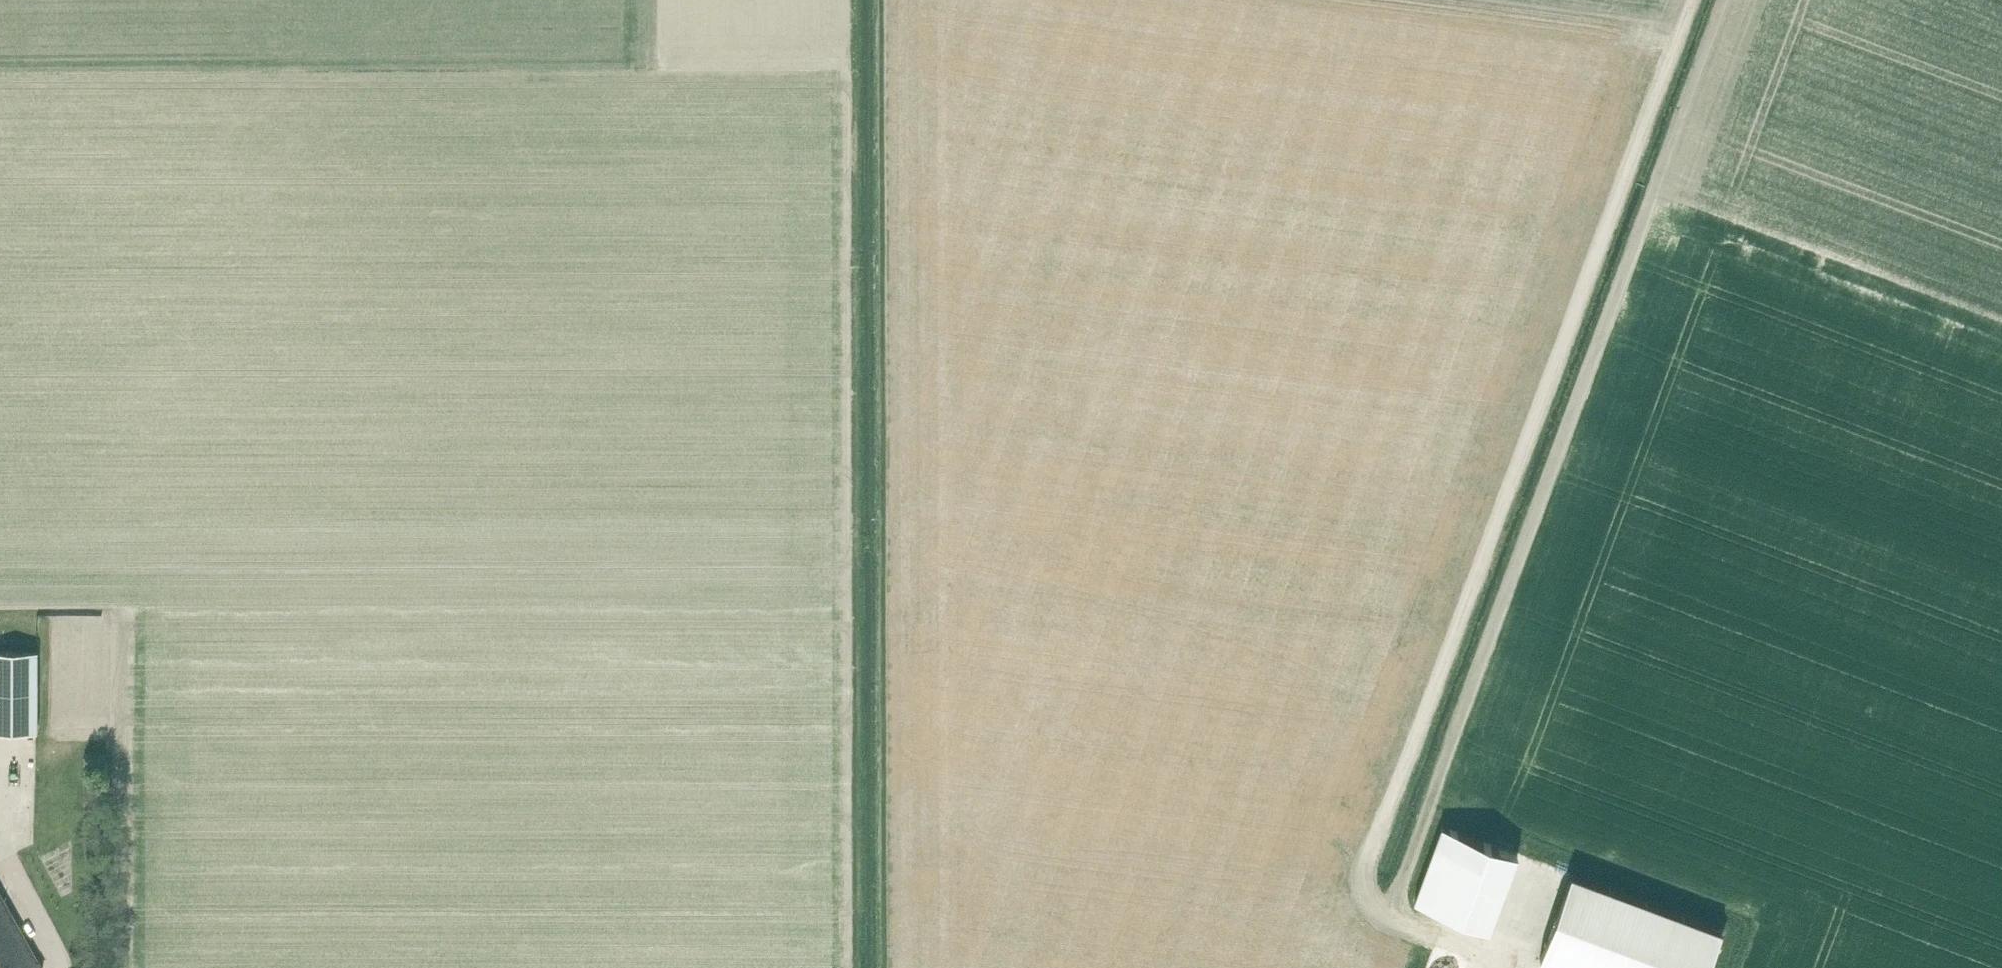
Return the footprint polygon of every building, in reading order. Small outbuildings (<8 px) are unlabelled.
[(38,731),(38,650),(0,650),(0,731),(38,731)] [(1478,924),(1502,847),(1426,822),(1401,899),(1478,924)] [(1563,967),(1709,967),(1723,934),(1575,876),(1542,960),(1563,967)] [(0,889),(0,967),(45,967),(0,889)]
